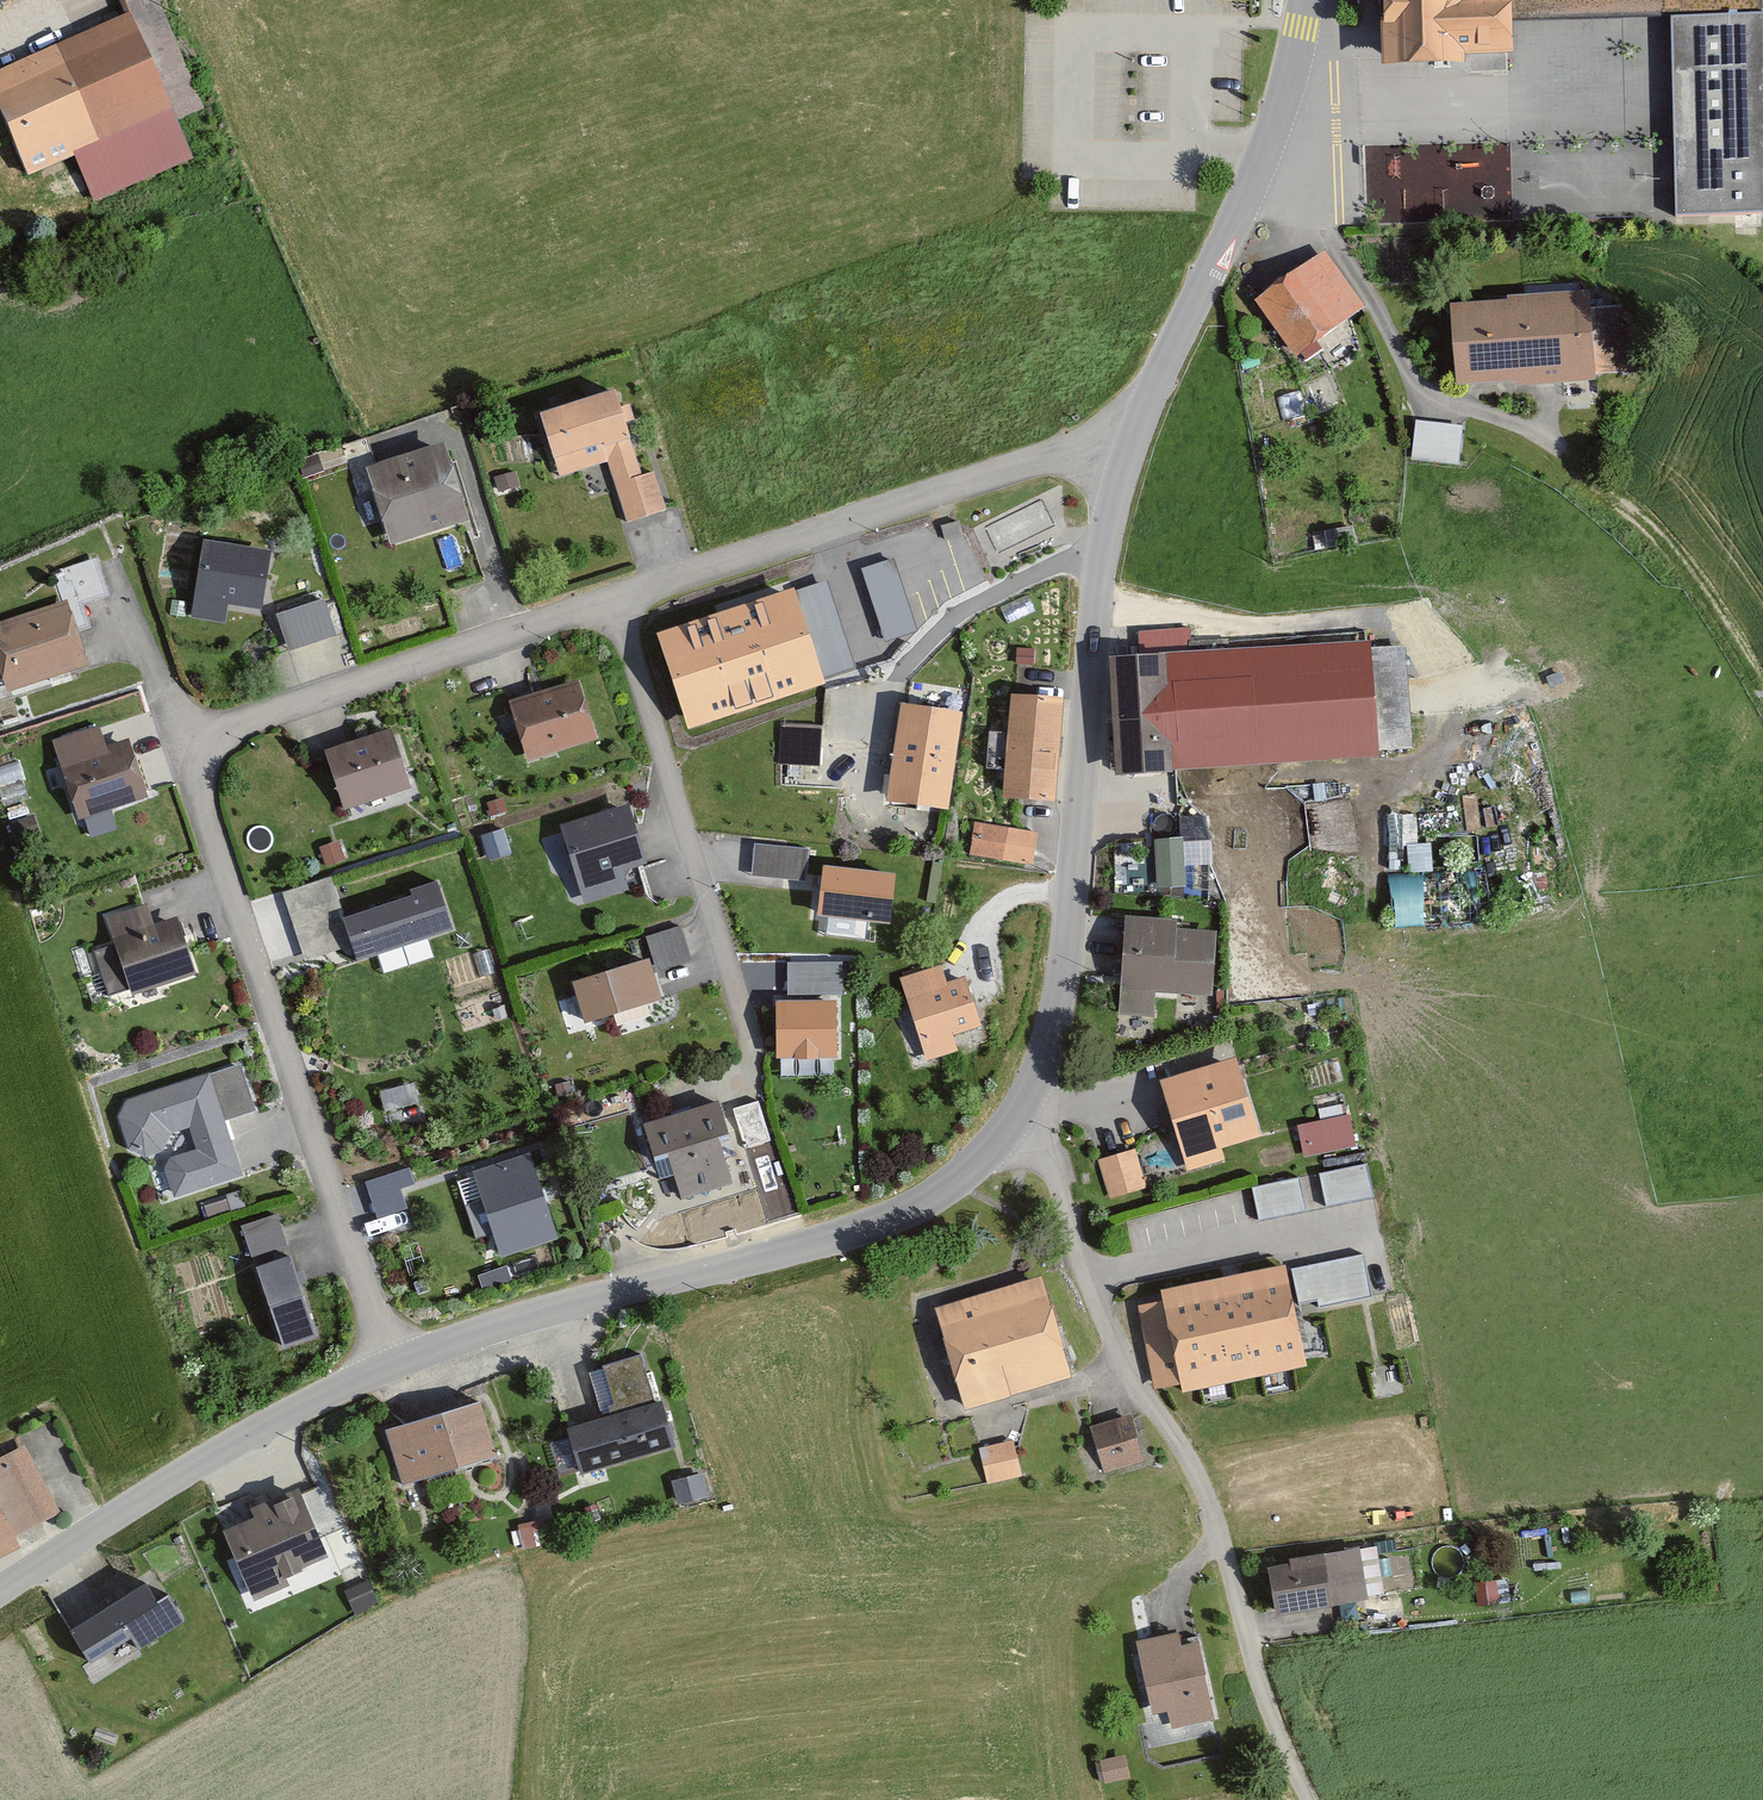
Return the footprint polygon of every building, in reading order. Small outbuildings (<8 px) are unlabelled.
[(1386,74),(1475,72),(1475,57),(1524,57),(1523,14),(1681,12),(1684,210),(1762,209),(1762,0),(1385,0),(1386,74)] [(0,69),(0,88),(33,165),(175,105),(135,12),(0,69)] [(1326,251),(1257,300),(1298,358),(1367,310),(1326,251)] [(1625,299),(1457,306),(1460,384),(1628,377),(1625,299)] [(632,384),(541,409),(559,474),(605,461),(620,516),(665,504),(632,384)] [(1414,415),(1412,454),(1460,456),(1462,417),(1414,415)] [(447,441),(369,463),(391,540),(469,517),(447,441)] [(274,548),(200,534),(185,615),(223,622),(225,610),(262,616),(274,548)] [(896,551),(863,563),(889,637),(922,625),(896,551)] [(791,577),(657,627),(691,720),(850,662),(820,583),(797,592),(791,577)] [(325,594),(275,608),(287,649),(336,635),(325,594)] [(0,617),(0,684),(3,692),(92,665),(70,595),(0,617)] [(1376,635),(1114,650),(1121,768),(1383,752),(1376,635)] [(581,671),(512,692),(531,754),(600,733),(581,671)] [(1068,696),(1014,690),(1004,792),(1058,798),(1068,696)] [(965,707),(903,697),(886,797),(948,807),(965,707)] [(820,722),(776,721),(775,761),(819,763),(820,722)] [(103,723),(56,738),(81,814),(148,793),(131,740),(111,746),(103,723)] [(398,724),(330,744),(347,801),(415,781),(398,724)] [(638,797),(558,818),(579,900),(629,887),(624,867),(654,860),(638,797)] [(969,850),(1034,857),(1037,823),(972,817),(969,850)] [(1212,832),(1156,835),(1157,883),(1188,882),(1187,859),(1213,858),(1212,832)] [(810,847),(755,841),(752,872),(807,878),(810,847)] [(896,867),(824,861),(820,915),(892,920),(896,867)] [(1391,869),(1394,920),(1439,917),(1436,866),(1391,869)] [(333,872),(279,889),(301,959),(344,945),(349,960),(451,928),(437,884),(346,913),(333,872)] [(151,903),(107,914),(128,989),(196,970),(181,914),(156,921),(151,903)] [(1184,910),(1122,905),(1114,1007),(1153,1010),(1155,988),(1215,992),(1220,929),(1182,926),(1184,910)] [(683,927),(653,935),(658,955),(661,964),(691,956),(683,927)] [(658,955),(574,979),(585,1018),(670,994),(661,964),(658,955)] [(952,977),(947,958),(896,971),(918,1054),(955,1044),(951,1028),(980,1020),(967,973),(952,977)] [(839,965),(789,965),(789,996),(775,997),(776,1055),(840,1054),(839,965)] [(643,1002),(615,1010),(619,1026),(647,1018),(643,1002)] [(246,1053),(120,1092),(117,1110),(126,1146),(143,1157),(158,1152),(172,1195),(248,1172),(233,1125),(265,1114),(246,1053)] [(1244,1055),(1165,1079),(1181,1129),(1096,1155),(1108,1195),(1230,1157),(1225,1143),(1268,1130),(1244,1055)] [(380,1084),(384,1104),(417,1097),(414,1078),(380,1084)] [(726,1094),(641,1118),(658,1178),(678,1172),(683,1191),(737,1176),(725,1135),(737,1132),(728,1105),(726,1094)] [(760,1094),(728,1105),(737,1132),(743,1150),(775,1139),(760,1094)] [(1296,1120),(1304,1152),(1358,1139),(1350,1106),(1296,1120)] [(531,1150),(471,1168),(499,1258),(558,1239),(531,1150)] [(1368,1157),(1318,1167),(1325,1200),(1375,1190),(1368,1157)] [(409,1167),(358,1183),(369,1217),(405,1206),(399,1187),(414,1182),(409,1167)] [(1300,1170),(1251,1182),(1259,1214),(1308,1201),(1300,1170)] [(275,1212),(241,1221),(249,1251),(283,1243),(275,1212)] [(294,1248),(250,1262),(275,1341),(319,1328),(294,1248)] [(1362,1250),(1298,1263),(1306,1303),(1370,1289),(1362,1250)] [(1297,1255),(1163,1279),(1166,1294),(1136,1299),(1151,1384),(1185,1377),(1187,1387),(1317,1364),(1306,1303),(1298,1263),(1297,1255)] [(1048,1272),(937,1303),(966,1404),(1076,1373),(1048,1272)] [(645,1353),(597,1368),(609,1407),(658,1392),(645,1353)] [(483,1395),(386,1423),(402,1478),(499,1450),(483,1395)] [(667,1397),(568,1423),(580,1469),(679,1443),(667,1397)] [(1133,1412),(1089,1422),(1101,1471),(1145,1460),(1133,1412)] [(1019,1472),(1011,1435),(967,1445),(975,1481),(1019,1472)] [(0,1455),(0,1502),(15,1532),(58,1512),(25,1443),(0,1455)] [(307,1494),(226,1527),(250,1587),(331,1554),(307,1494)] [(24,1544),(15,1532),(0,1502),(0,1555),(24,1544)] [(1371,1540),(1270,1558),(1280,1608),(1380,1590),(1371,1540)] [(154,1563),(63,1620),(87,1659),(132,1630),(141,1645),(188,1617),(154,1563)] [(1204,1627),(1140,1637),(1154,1727),(1218,1717),(1204,1627)] [(1127,1749),(1096,1754),(1100,1780),(1131,1775),(1127,1749)]
